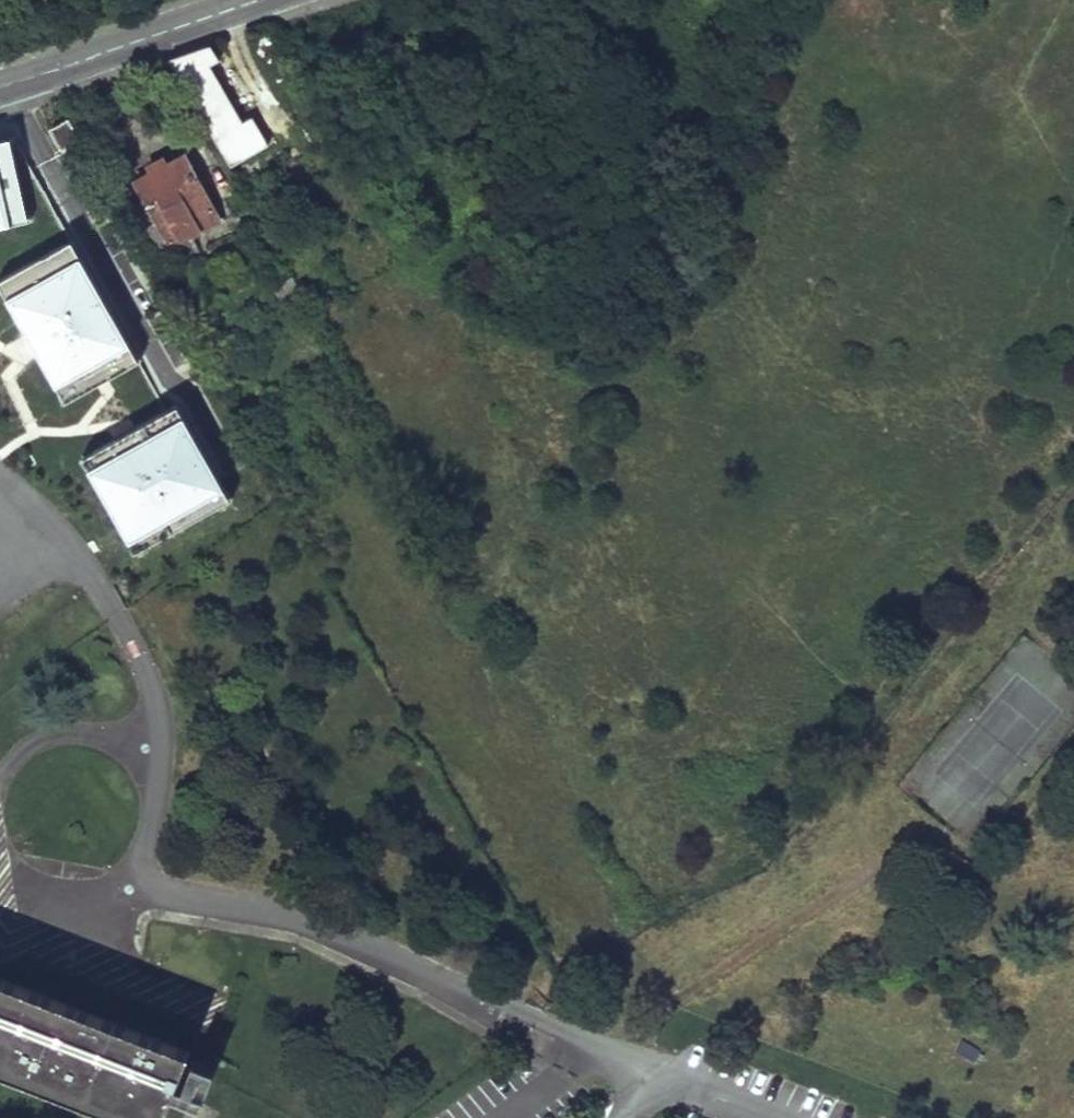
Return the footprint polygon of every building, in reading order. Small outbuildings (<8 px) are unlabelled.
[(76,27),(71,15),(60,21),(63,33),(76,27)] [(181,70),(223,149),(252,131),(242,111),(233,116),(201,59),(181,70)] [(59,144),(80,134),(69,116),(48,125),(59,144)] [(9,131),(0,133),(0,219),(27,213),(9,131)] [(136,177),(169,240),(218,216),(182,151),(166,160),(163,156),(148,163),(151,168),(136,177)] [(133,230),(145,251),(169,240),(136,177),(117,187),(136,228),(133,230)] [(65,395),(137,355),(70,235),(0,273),(0,280),(65,395)] [(277,284),(290,306),(307,296),(294,273),(277,284)] [(175,400),(82,452),(135,545),(227,492),(175,400)] [(137,1117),(159,1117),(170,1092),(186,1050),(188,1045),(0,968),(0,1062),(137,1117)] [(170,1092),(199,1105),(215,1063),(186,1050),(170,1092)]
